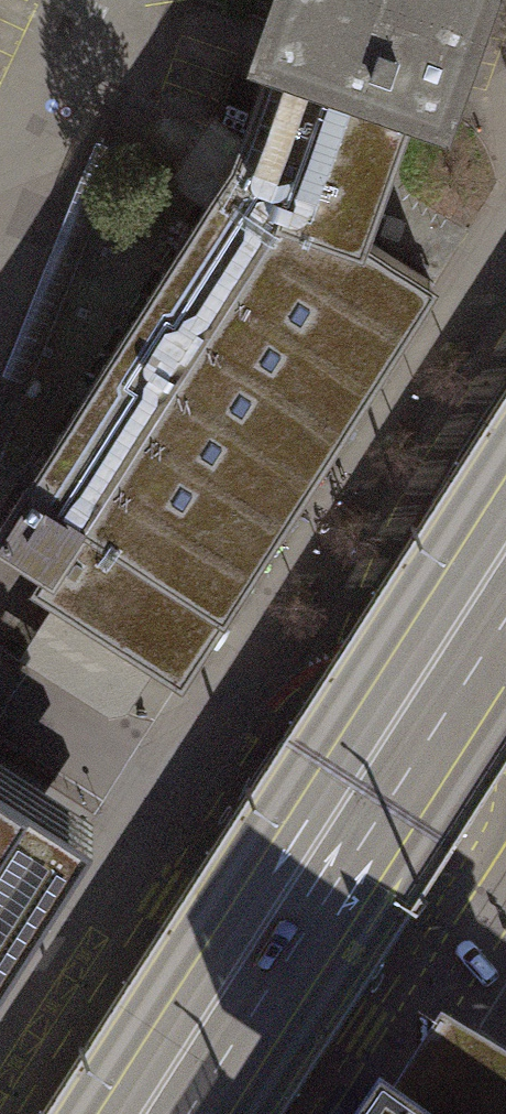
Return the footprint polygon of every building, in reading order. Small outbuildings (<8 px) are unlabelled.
[(418,73),(437,80),(466,0),(275,0),(268,20),(284,25),(418,73)] [(134,675),(150,651),(180,670),(183,664),(174,658),(211,600),(225,609),(436,283),(360,235),(418,73),(284,25),(236,158),(0,524),(0,533),(48,564),(38,579),(67,598),(52,622),(106,657),(107,664),(126,676),(134,675)] [(116,704),(134,675),(126,676),(107,664),(106,657),(52,622),(33,651),(116,704)] [(83,832),(0,779),(0,961),(83,832)] [(440,1088),(424,1113),(481,1113),(440,1088)]
